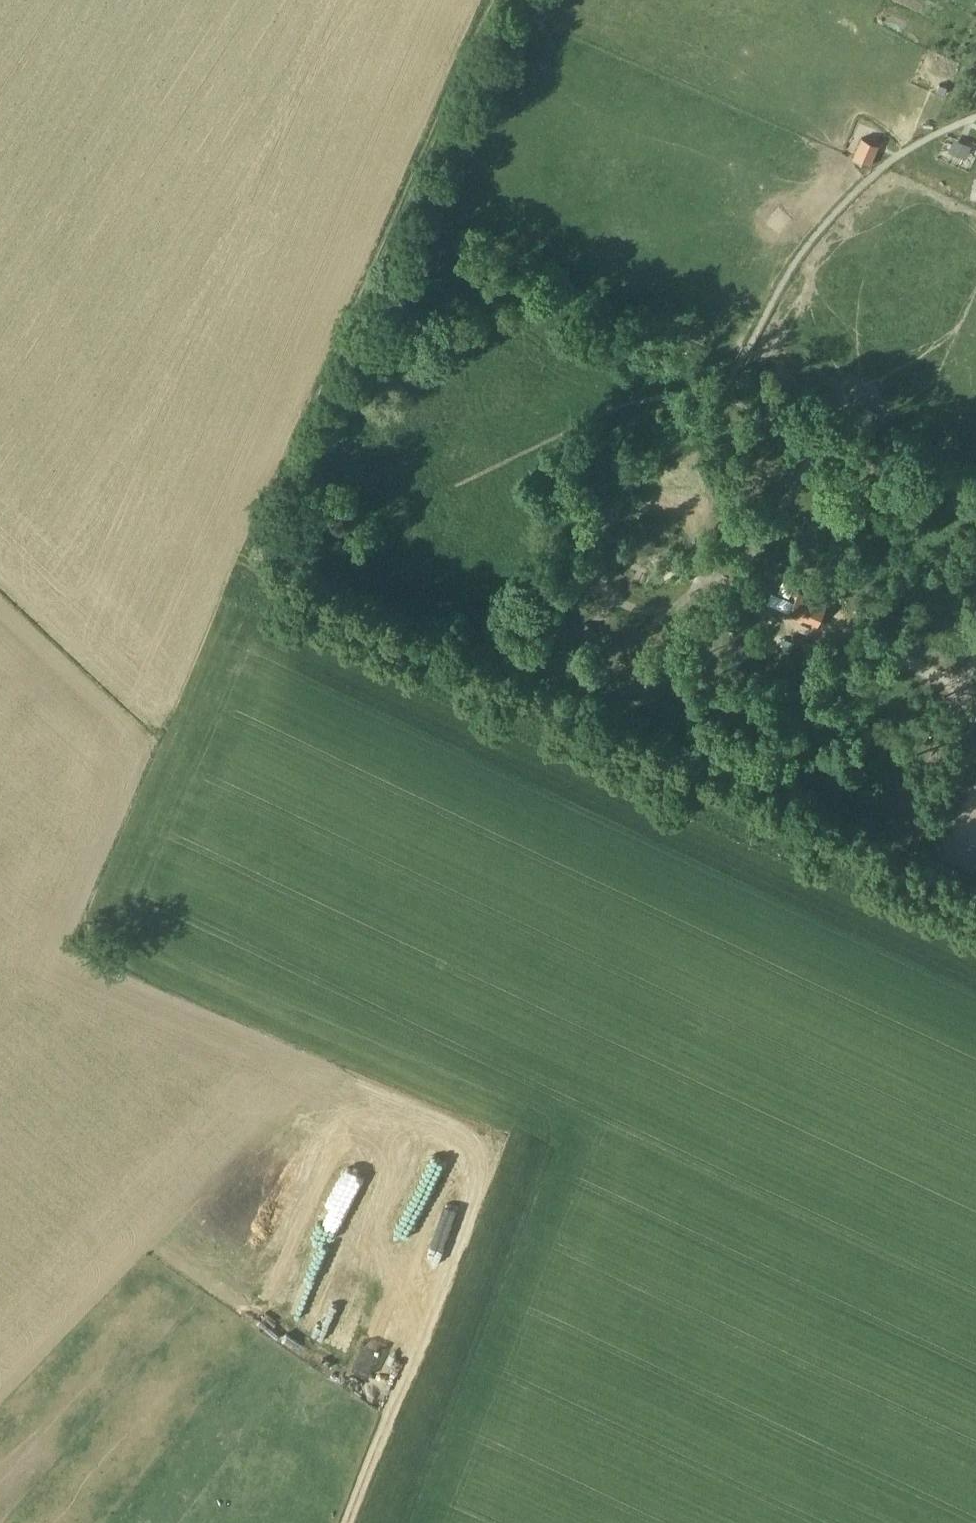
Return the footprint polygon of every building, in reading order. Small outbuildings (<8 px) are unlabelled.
[(870,166),(875,154),(879,145),(861,137),(853,158),(870,166)] [(958,139),(952,153),(964,157),(969,144),(958,139)] [(828,603),(800,590),(788,614),(817,628),(828,603)] [(377,1378),(383,1345),(362,1341),(356,1374),(377,1378)]
